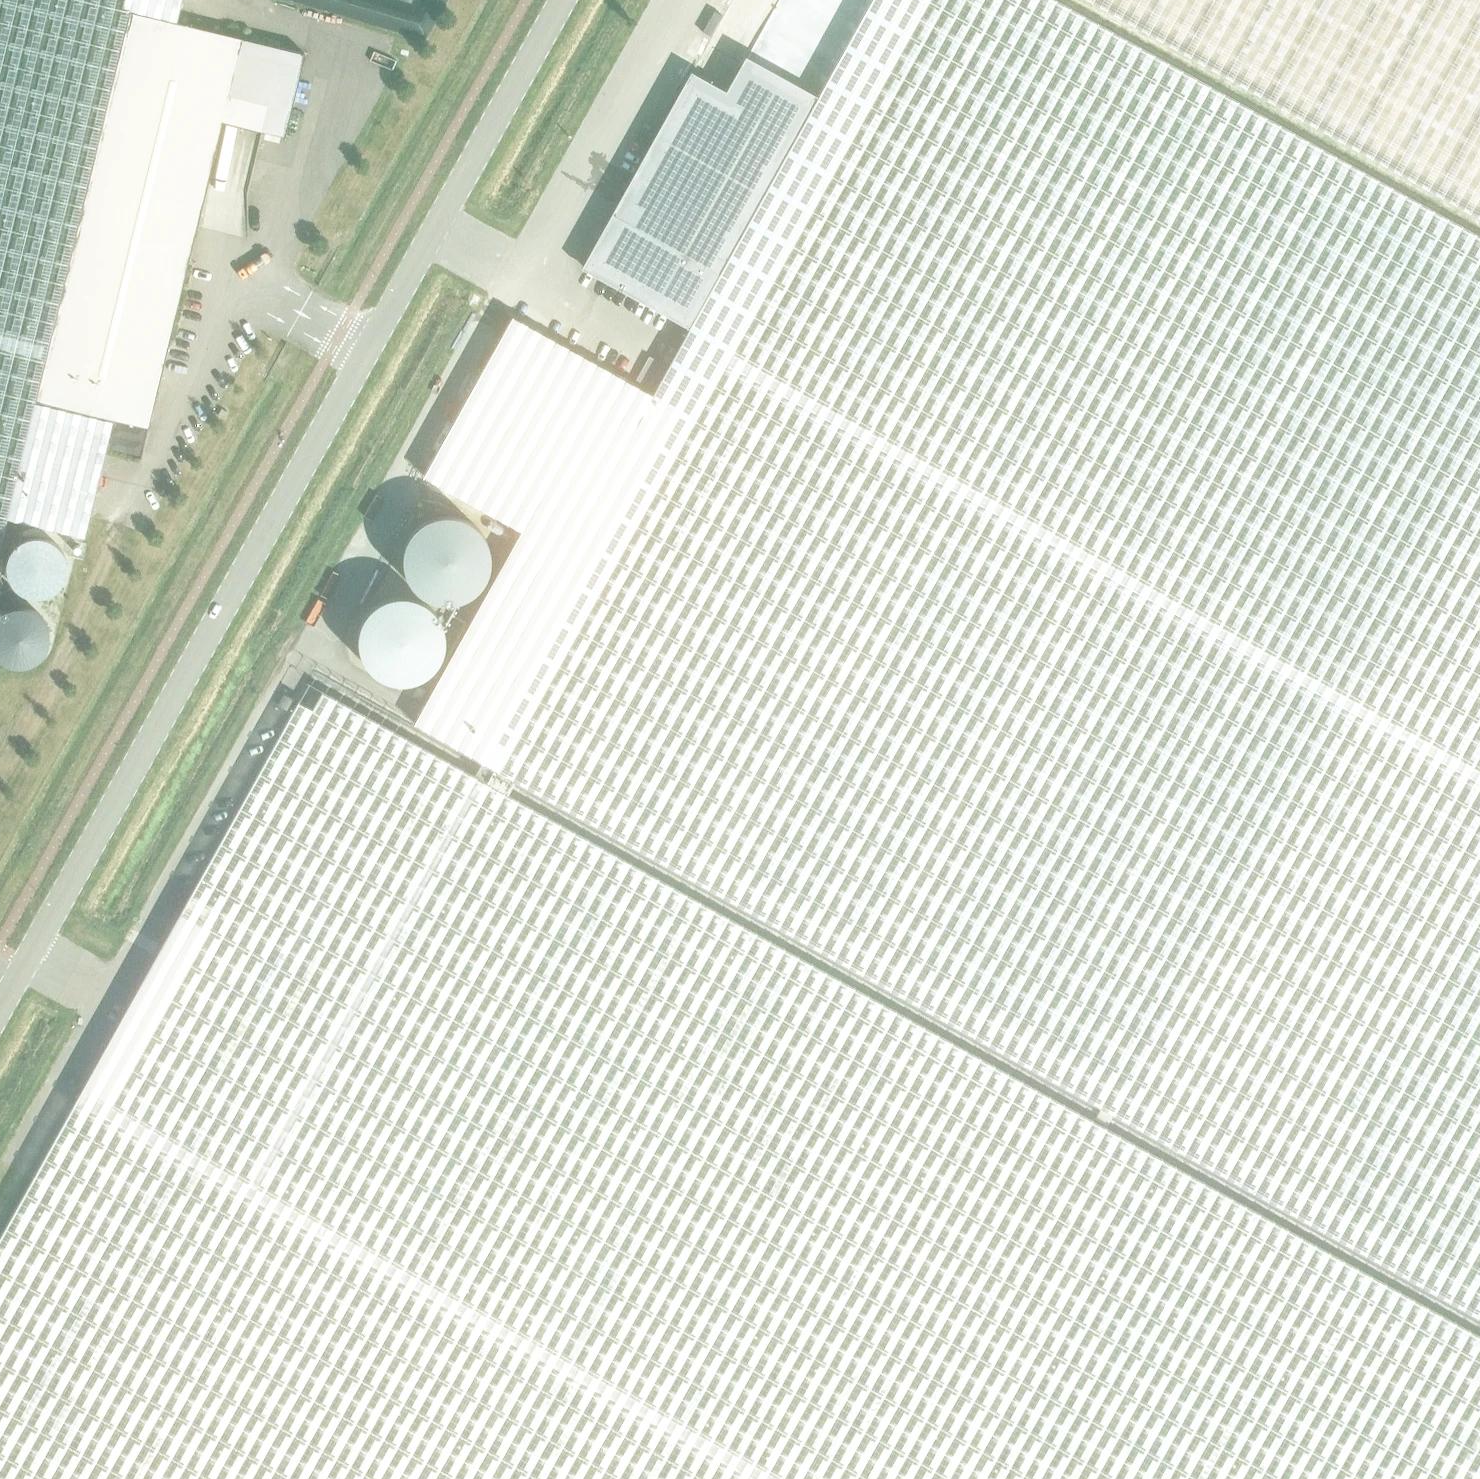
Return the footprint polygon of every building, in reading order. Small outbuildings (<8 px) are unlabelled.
[(8,518),(86,537),(91,514),(114,419),(150,427),(224,122),(286,138),(306,55),(282,49),(258,42),(244,39),(177,23),(183,0),(0,0),(0,552),(8,518)] [(415,723),(483,761),(500,770),(1479,1316),(1479,237),(1054,0),(779,0),(758,39),(747,59),(727,94),(692,74),(584,267),(690,326),(653,395),(611,371),(583,356),(513,317),(475,385),(424,476),(431,480),(474,504),(522,530),(415,723)] [(1479,220),(1479,0),(1087,0),(1479,220)] [(406,538),(403,553),(407,571),(418,585),(433,594),(451,595),(468,589),(481,577),(487,563),(488,547),(483,532),(473,520),(459,512),(443,510),(427,514),(414,524),(406,538)] [(11,554),(9,565),(11,578),(19,588),(30,594),(43,595),(55,591),(64,582),(68,572),(69,561),(65,550),(58,542),(48,536),(37,535),(26,538),(17,544),(11,554)] [(356,621),(353,637),(357,654),(367,668),(383,677),(401,679),(418,673),(431,661),(437,646),(438,630),(433,615),(423,603),(409,596),(393,594),(377,598),(364,607),(356,621)] [(57,607),(0,608),(1,661),(57,660),(57,607)] [(0,1237),(0,1478),(1479,1478),(1479,1336),(1106,1128),(746,927),(491,785),(500,770),(483,761),(474,776),(323,691),(313,709),(298,701),(0,1237)]
